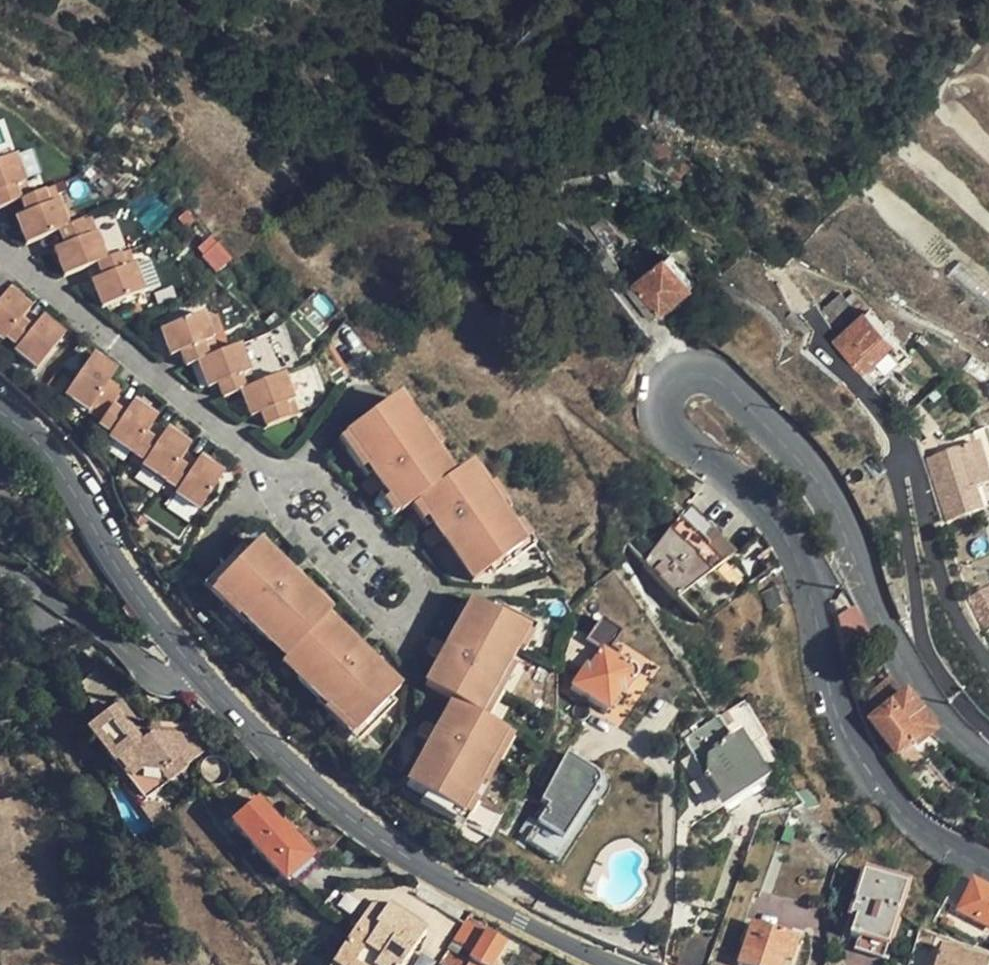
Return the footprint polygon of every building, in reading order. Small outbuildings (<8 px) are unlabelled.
[(31,185),(10,146),(0,151),(0,199),(1,201),(22,191),(31,185)] [(60,220),(75,212),(55,173),(31,185),(22,191),(29,206),(26,208),(20,211),(17,212),(29,235),(60,220)] [(102,255),(119,245),(94,201),(75,212),(60,220),(68,236),(66,238),(60,242),(59,243),(73,270),(102,255)] [(17,205),(20,211),(26,208),(23,202),(17,205)] [(57,234),(60,242),(66,238),(63,231),(57,234)] [(137,236),(119,245),(102,255),(109,269),(106,270),(100,273),(99,274),(113,299),(159,275),(137,236)] [(640,310),(650,323),(693,286),(668,258),(627,292),(640,310)] [(961,263),(948,277),(988,311),(988,287),(961,263)] [(97,268),(100,273),(106,270),(103,265),(97,268)] [(7,282),(20,291),(24,285),(12,275),(7,282)] [(8,330),(28,303),(30,299),(20,291),(7,282),(4,285),(0,282),(0,334),(4,337),(8,330)] [(843,292),(821,311),(838,331),(861,312),(843,292)] [(44,308),(57,317),(61,312),(49,302),(44,308)] [(67,326),(57,317),(44,308),(41,313),(28,303),(8,330),(20,340),(15,346),(40,363),(67,326)] [(205,348),(224,342),(212,303),(168,317),(178,345),(188,341),(192,353),(205,348)] [(859,373),(892,340),(868,316),(836,349),(859,373)] [(249,379),(263,374),(248,333),(224,342),(205,348),(214,376),(227,372),(231,385),(249,379)] [(63,390),(99,415),(118,389),(120,386),(109,378),(114,371),(119,365),(93,346),(63,390)] [(293,363),(263,374),(249,379),(257,406),(269,402),(274,415),(307,404),(293,363)] [(109,378),(120,386),(124,378),(114,371),(109,378)] [(103,436),(127,452),(148,423),(156,410),(146,403),(131,393),(129,396),(118,389),(99,415),(96,419),(109,429),(103,436)] [(131,393),(146,403),(148,399),(134,389),(131,393)] [(410,498),(445,474),(424,444),(410,425),(388,391),(336,427),(339,430),(364,468),(367,472),(375,485),(377,488),(391,506),(392,509),(410,498)] [(168,419),(183,429),(186,422),(173,412),(168,419)] [(135,466),(160,483),(187,443),(192,436),(183,429),(168,419),(160,432),(148,423),(127,452),(139,460),(135,466)] [(410,425),(424,444),(432,440),(419,420),(410,425)] [(364,468),(339,430),(333,434),(358,472),(364,468)] [(977,509),(970,486),(983,483),(988,481),(988,445),(986,436),(925,456),(944,521),(977,509)] [(224,466),(213,458),(200,449),(198,452),(187,443),(160,483),(171,490),(167,495),(192,512),(224,466)] [(200,449),(213,458),(217,453),(204,443),(200,449)] [(503,525),(496,514),(478,489),(461,463),(445,474),(410,498),(412,501),(425,520),(429,525),(437,537),(465,579),(480,567),(516,543),(503,525)] [(375,485),(367,472),(355,481),(364,494),(375,485)] [(699,493),(679,478),(629,544),(701,620),(784,567),(765,534),(739,552),(689,505),(699,493)] [(478,489),(496,514),(504,508),(487,483),(478,489)] [(970,486),(977,509),(988,505),(983,483),(970,486)] [(384,511),(391,506),(377,488),(372,492),(384,511)] [(425,520),(412,501),(405,506),(417,525),(425,520)] [(512,519),(503,525),(516,543),(480,567),(485,575),(529,545),(512,519)] [(437,537),(429,525),(415,534),(423,546),(437,537)] [(277,662),(319,618),(326,611),(297,583),(283,571),(249,540),(242,550),(210,584),(235,609),(233,611),(240,618),(263,640),(258,645),(277,662)] [(235,623),(240,618),(233,611),(235,609),(210,584),(242,550),(234,544),(195,586),(235,623)] [(283,571),(297,583),(303,576),(290,564),(283,571)] [(842,582),(829,600),(847,676),(884,658),(858,603),(842,582)] [(987,627),(988,626),(988,584),(970,594),(987,627)] [(499,661),(507,645),(515,629),(482,610),(462,599),(438,645),(431,658),(417,683),(444,698),(470,713),(471,710),(499,661)] [(515,629),(507,645),(517,651),(530,625),(487,601),(482,610),(515,629)] [(387,682),(364,659),(352,647),(319,618),(277,662),(292,677),(288,680),(314,704),(318,700),(345,726),(379,691),(387,682)] [(630,673),(625,669),(624,671),(604,656),(617,638),(597,623),(585,637),(575,630),(573,633),(564,660),(584,669),(570,688),(605,712),(615,695),(619,696),(625,685),(629,684),(632,678),(630,673)] [(431,658),(438,645),(425,638),(417,651),(431,658)] [(352,647),(364,659),(370,652),(358,640),(352,647)] [(619,641),(612,656),(636,668),(643,652),(619,641)] [(508,666),(499,661),(471,710),(481,715),(508,666)] [(82,724),(99,710),(107,703),(119,693),(88,671),(70,686),(82,724)] [(882,711),(902,696),(889,680),(869,695),(882,711)] [(384,696),(379,691),(345,726),(318,700),(314,704),(346,735),(384,696)] [(928,735),(901,697),(869,721),(894,753),(908,743),(911,747),(928,735)] [(470,713),(444,698),(432,723),(422,739),(397,785),(417,796),(452,816),(462,797),(470,783),(500,729),(470,713)] [(107,703),(99,710),(125,741),(133,735),(107,703)] [(765,739),(743,703),(724,714),(746,751),(765,739)] [(99,710),(82,724),(140,795),(149,789),(195,751),(182,735),(133,735),(125,741),(99,710)] [(422,739),(432,723),(415,714),(406,730),(422,739)] [(755,774),(731,736),(728,738),(714,718),(681,742),(717,798),(755,774)] [(182,735),(195,751),(206,741),(191,723),(188,725),(133,725),(133,735),(182,735)] [(132,802),(140,795),(82,724),(77,727),(105,761),(101,763),(132,802)] [(509,734),(500,729),(470,783),(479,788),(509,734)] [(595,775),(593,771),(591,769),(563,755),(537,806),(547,812),(538,828),(527,851),(555,865),(594,792),(595,786),(597,781),(596,777),(595,775)] [(595,769),(593,771),(595,775),(596,777),(597,781),(595,786),(594,792),(555,865),(562,869),(601,796),(604,788),(604,784),(604,781),(603,777),(600,773),(596,770),(595,769)] [(140,795),(132,802),(151,825),(168,812),(149,789),(140,795)] [(452,816),(417,796),(412,806),(456,829),(471,801),(462,797),(452,816)] [(311,858),(282,828),(281,829),(256,803),(230,827),(282,884),(311,858)] [(979,841),(988,846),(988,821),(979,841)] [(527,851),(538,828),(533,825),(521,848),(527,851)] [(957,875),(944,900),(959,908),(958,911),(988,928),(988,893),(957,875)] [(886,960),(906,891),(863,878),(854,911),(858,912),(851,939),(858,940),(855,951),(886,960)] [(427,937),(389,911),(370,914),(336,964),(408,964),(427,937)] [(478,931),(467,924),(465,927),(449,954),(461,961),(478,931)] [(790,937),(750,924),(738,964),(783,964),(790,937)] [(443,964),(494,964),(505,946),(478,931),(461,961),(449,954),(443,964)] [(940,952),(936,964),(981,964),(940,952)]
